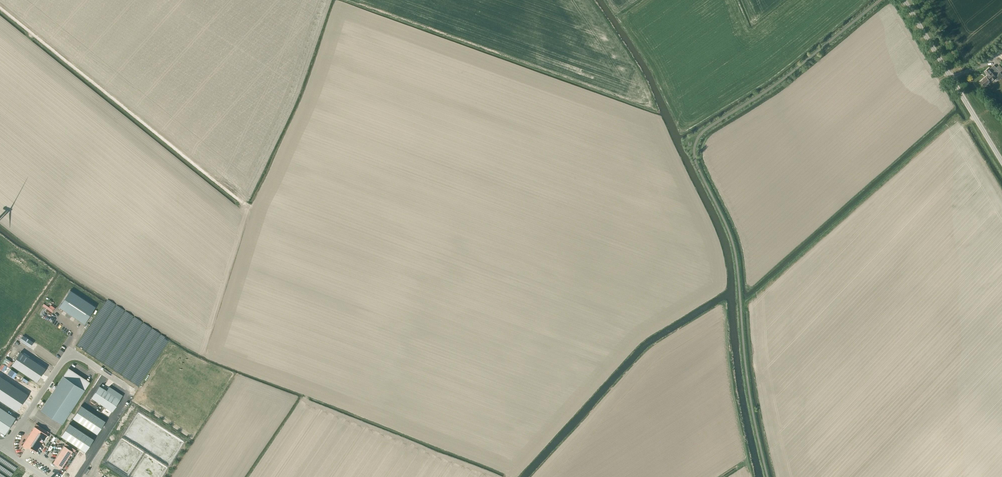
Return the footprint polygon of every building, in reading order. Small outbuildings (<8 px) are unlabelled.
[(993,80),(996,77),(997,78),(996,76),(1000,72),(994,65),(989,69),(989,68),(984,72),(987,75),(986,76),(980,82),(985,87),(991,81),(993,80),(993,81),(993,80)] [(84,324),(95,307),(70,290),(59,307),(84,324)] [(52,311),(54,308),(44,301),(42,304),(52,311)] [(94,357),(141,385),(168,338),(135,319),(131,320),(131,319),(125,315),(123,316),(122,314),(118,312),(116,312),(116,311),(113,311),(112,307),(111,308),(108,306),(109,304),(104,302),(88,330),(89,332),(91,337),(84,340),(86,341),(85,342),(82,343),(84,349),(97,356),(94,357)] [(23,336),(20,341),(30,347),(33,342),(23,336)] [(36,382),(45,368),(20,352),(11,365),(36,382)] [(62,425),(85,390),(63,376),(40,410),(62,425)] [(27,395),(0,377),(0,401),(16,411),(27,395)] [(112,411),(122,395),(109,387),(106,391),(99,386),(91,398),(112,411)] [(105,421),(85,408),(81,406),(82,406),(81,406),(73,418),(97,434),(100,429),(102,425),(102,426),(105,421)] [(0,408),(0,432),(4,435),(15,418),(0,408)] [(137,428),(135,429),(137,433),(151,441),(142,445),(150,450),(151,445),(161,446),(162,444),(163,447),(167,447),(164,445),(164,441),(162,441),(161,439),(173,441),(174,443),(167,445),(169,448),(168,449),(169,451),(168,453),(176,454),(178,439),(181,437),(177,435),(175,437),(173,437),(175,432),(136,409),(133,427),(137,428)] [(69,424),(61,436),(85,452),(93,440),(69,424)] [(47,435),(34,426),(22,445),(26,448),(27,446),(36,452),(47,435)] [(53,463),(61,468),(72,451),(64,446),(53,463)]
